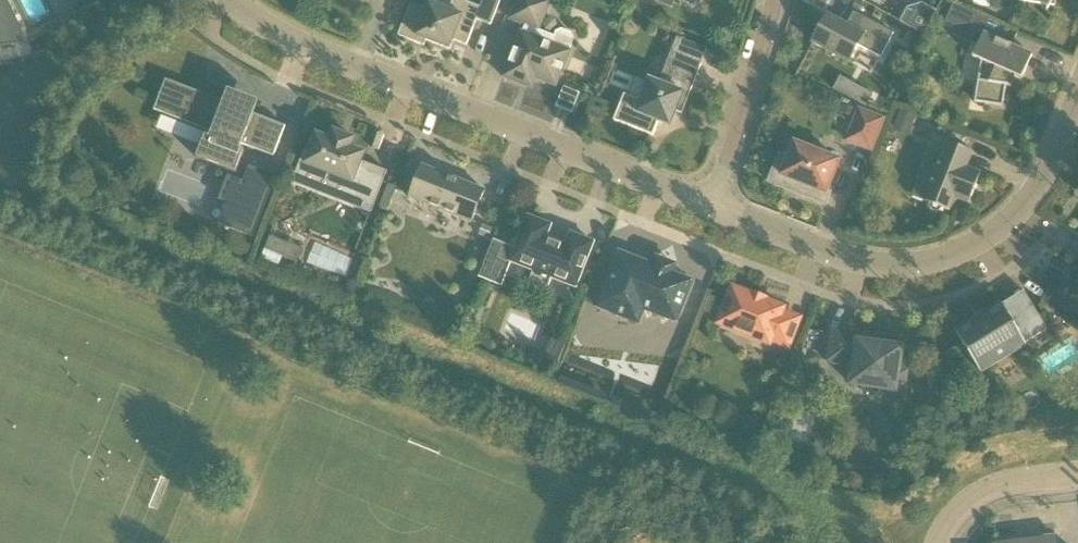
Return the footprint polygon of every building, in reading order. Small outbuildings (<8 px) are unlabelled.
[(13,44),(23,42),(22,29),(7,0),(0,0),(0,45),(13,44)] [(104,0),(75,0),(71,2),(77,13),(104,0)] [(463,0),(431,0),(430,3),(427,9),(411,3),(398,36),(415,42),(418,37),(450,49),(454,40),(467,46),(477,20),(491,25),(501,0),(484,0),(481,7),(463,0)] [(511,19),(526,25),(523,33),(522,33),(504,77),(532,88),(536,78),(556,86),(570,52),(569,51),(574,39),(572,34),(562,30),(557,32),(555,37),(539,30),(550,2),(545,0),(518,0),(511,19)] [(1018,0),(1041,4),(1049,9),(1051,5),(1055,6),(1056,0),(1018,0)] [(902,22),(923,33),(923,34),(936,10),(924,3),(909,8),(902,22)] [(949,17),(973,28),(979,15),(954,4),(949,17)] [(863,70),(872,53),(881,58),(894,34),(864,17),(857,30),(828,14),(813,43),(849,62),(863,70)] [(984,34),(973,58),(982,62),(975,102),(1003,107),(1006,86),(1011,87),(1012,86),(1011,86),(1015,77),(1022,80),(1033,55),(984,34)] [(614,121),(654,136),(659,122),(670,126),(676,111),(682,114),(708,50),(677,38),(659,83),(650,80),(649,83),(635,77),(628,96),(625,94),(614,121)] [(867,104),(874,91),(839,75),(833,88),(867,104)] [(259,102),(229,90),(224,102),(166,80),(155,110),(212,132),(210,137),(206,136),(197,158),(236,173),(245,151),(241,149),(243,145),(274,157),(286,126),(255,114),(259,102)] [(565,86),(558,106),(577,112),(583,92),(565,86)] [(884,119),(859,110),(847,141),(871,150),(884,119)] [(317,135),(306,164),(321,170),(319,175),(336,182),(338,177),(353,183),(354,180),(361,183),(353,205),(372,212),(388,172),(369,164),(368,166),(361,164),(365,154),(351,148),(354,139),(335,131),(331,140),(317,135)] [(925,167),(914,195),(924,199),(923,201),(930,204),(931,208),(935,211),(939,211),(943,209),(950,211),(955,198),(969,204),(981,173),(967,167),(973,152),(946,142),(935,171),(925,167)] [(780,154),(769,182),(788,189),(788,190),(799,194),(826,204),(830,193),(827,192),(839,161),(795,143),(789,158),(780,154)] [(423,166),(410,198),(473,223),(476,214),(479,215),(484,200),(482,199),(485,191),(423,166)] [(228,203),(220,223),(253,236),(276,177),(251,167),(245,183),(236,206),(228,203)] [(553,278),(573,286),(576,287),(594,242),(572,234),(567,246),(546,238),(551,226),(529,217),(516,250),(494,240),(479,277),(502,286),(512,262),(535,271),(531,280),(549,287),(553,278)] [(483,225),(479,234),(489,238),(492,229),(483,225)] [(270,237),(265,248),(283,255),(298,261),(302,250),(270,237)] [(693,281),(654,266),(620,253),(598,307),(639,323),(644,309),(677,322),(693,281)] [(789,347),(797,325),(800,318),(782,312),(784,308),(766,301),(768,298),(752,291),(750,295),(733,288),(719,324),(770,344),(771,340),(789,347)] [(1010,317),(1003,305),(957,333),(980,371),(1048,330),(1032,303),(1010,317)] [(1070,326),(1077,331),(1077,314),(1070,326)] [(885,337),(876,336),(876,335),(833,329),(828,361),(854,365),(851,385),(904,393),(908,371),(900,370),(903,348),(884,345),(885,337)]
